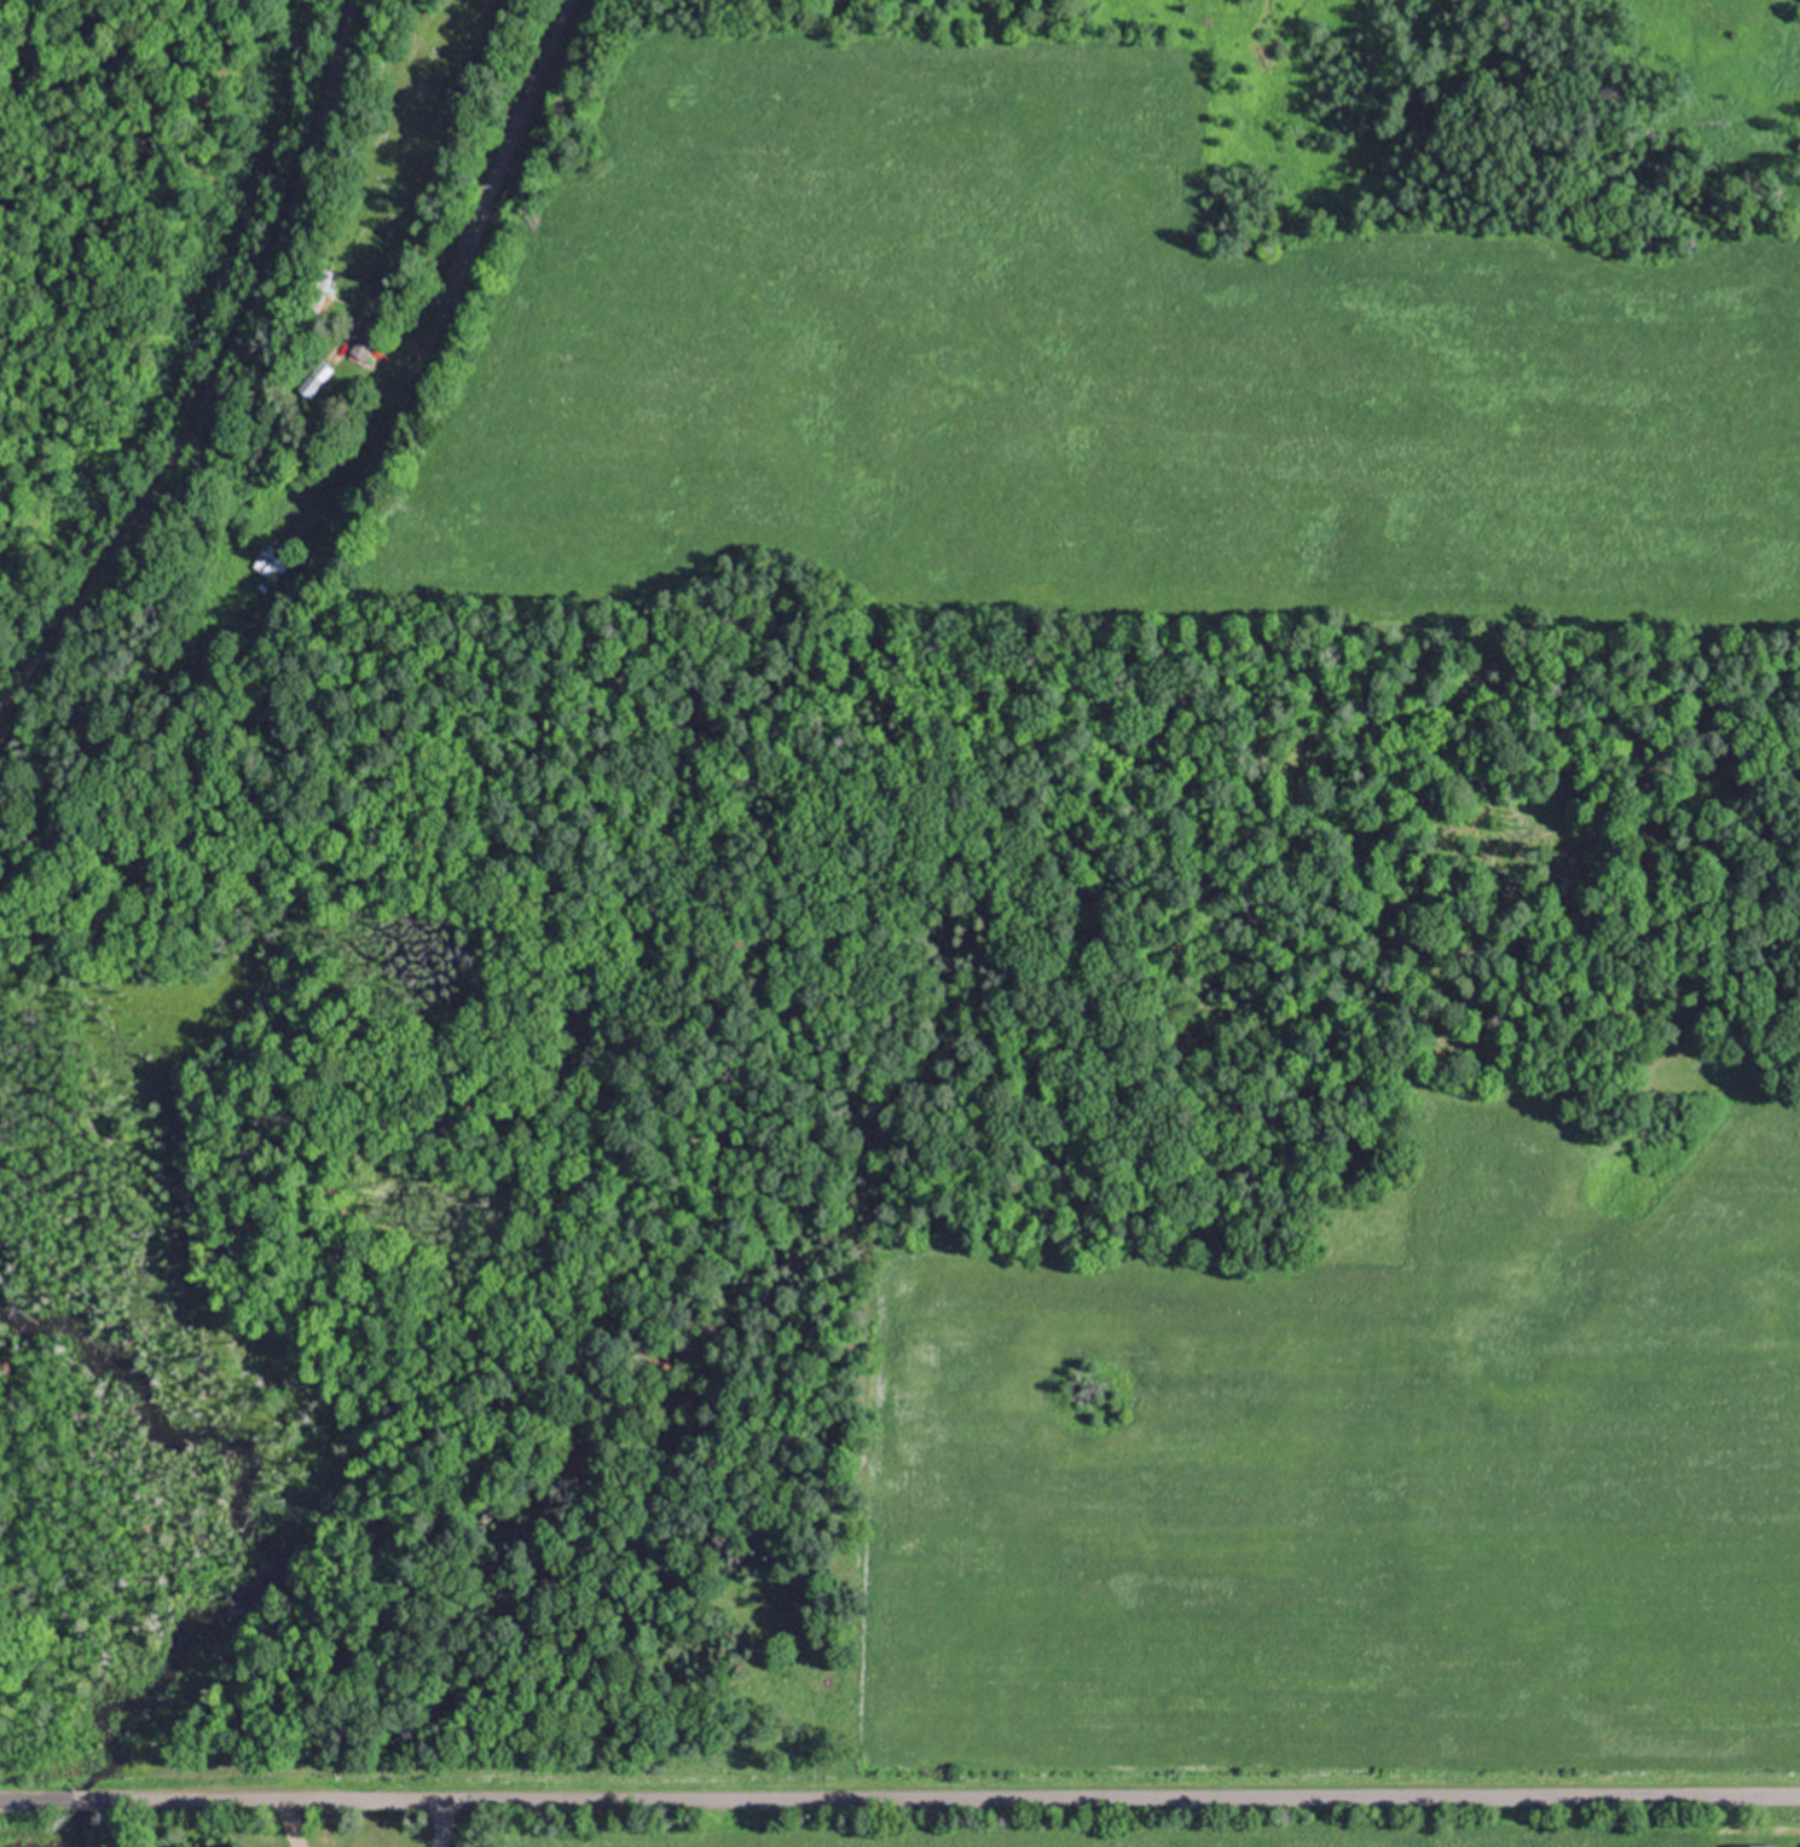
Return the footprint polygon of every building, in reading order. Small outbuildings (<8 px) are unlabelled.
[(331,270),(315,270),(315,297),(331,297),(331,270)] [(360,364),(376,342),(361,332),(346,354),(360,364)] [(333,370),(320,358),(294,387),(306,399),(333,370)] [(275,581),(288,557),(263,544),(251,568),(275,581)]
